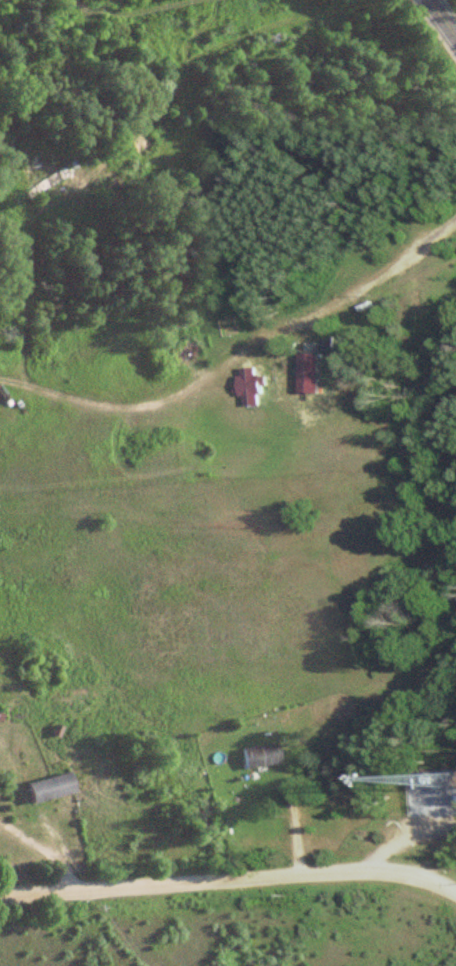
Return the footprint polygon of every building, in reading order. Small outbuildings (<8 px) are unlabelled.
[(288,378),(300,378),(300,391),(319,391),(319,355),(300,355),(300,366),(288,366),(288,378)] [(262,395),(262,375),(238,375),(238,395),(262,395)] [(241,749),(244,769),(280,765),(278,744),(241,749)] [(71,772),(28,783),(33,803),(76,793),(71,772)]
